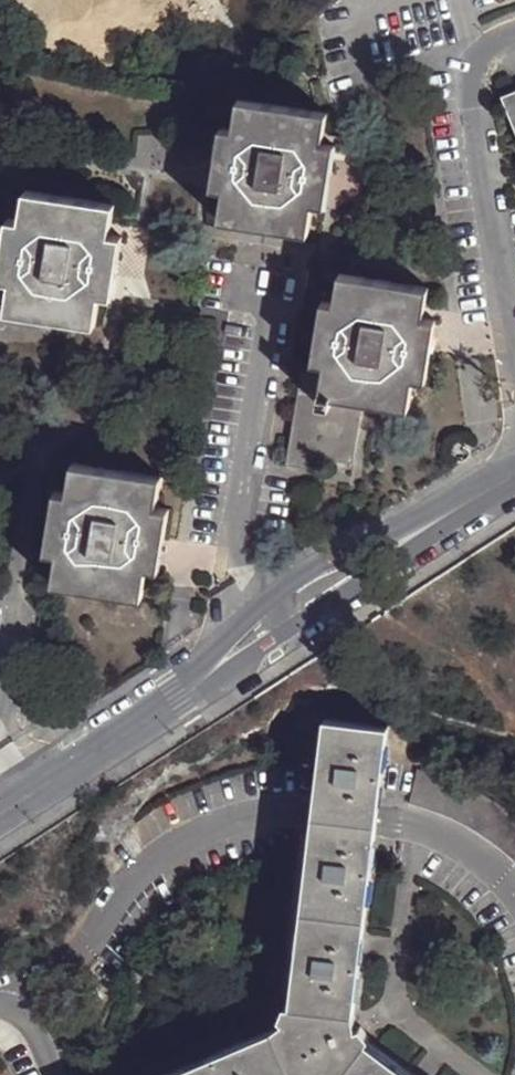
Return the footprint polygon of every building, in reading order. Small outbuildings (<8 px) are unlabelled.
[(505,99),(514,124),(514,95),(505,99)] [(216,190),(228,192),(223,221),(311,236),(315,206),(327,207),(338,146),(327,144),(331,113),(243,100),(239,131),(226,128),(216,190)] [(127,237),(117,235),(121,204),(29,190),(25,221),(14,219),(4,280),(14,283),(10,313),(101,328),(106,297),(118,299),(127,237)] [(433,292),(343,277),(338,307),(326,305),(318,368),(328,370),(327,380),(304,376),(289,471),(314,474),(316,464),(355,469),(366,406),(412,413),(418,384),(431,386),(441,323),(429,321),(433,292)] [(78,467),(73,498),(61,495),(52,557),(62,560),(59,590),(148,604),(154,574),(167,576),(176,514),(164,513),(168,482),(78,467)] [(325,720),(316,791),(379,798),(388,727),(325,720)] [(514,860),(514,819),(511,815),(481,796),(450,781),(417,771),(408,805),(428,811),(459,824),(487,842),(513,862),(514,860)] [(379,798),(316,791),(313,815),(311,836),(374,844),(377,822),(379,798)] [(352,1013),(374,844),(311,836),(289,1005),(352,1013)] [(352,1013),(289,1005),(289,1010),(283,1020),(275,1028),(293,1074),(341,1074),(368,1041),(361,1036),(355,1025),(352,1013)] [(275,1028),(165,1074),(293,1074),(275,1028)] [(368,1041),(341,1074),(413,1074),(368,1041)]
